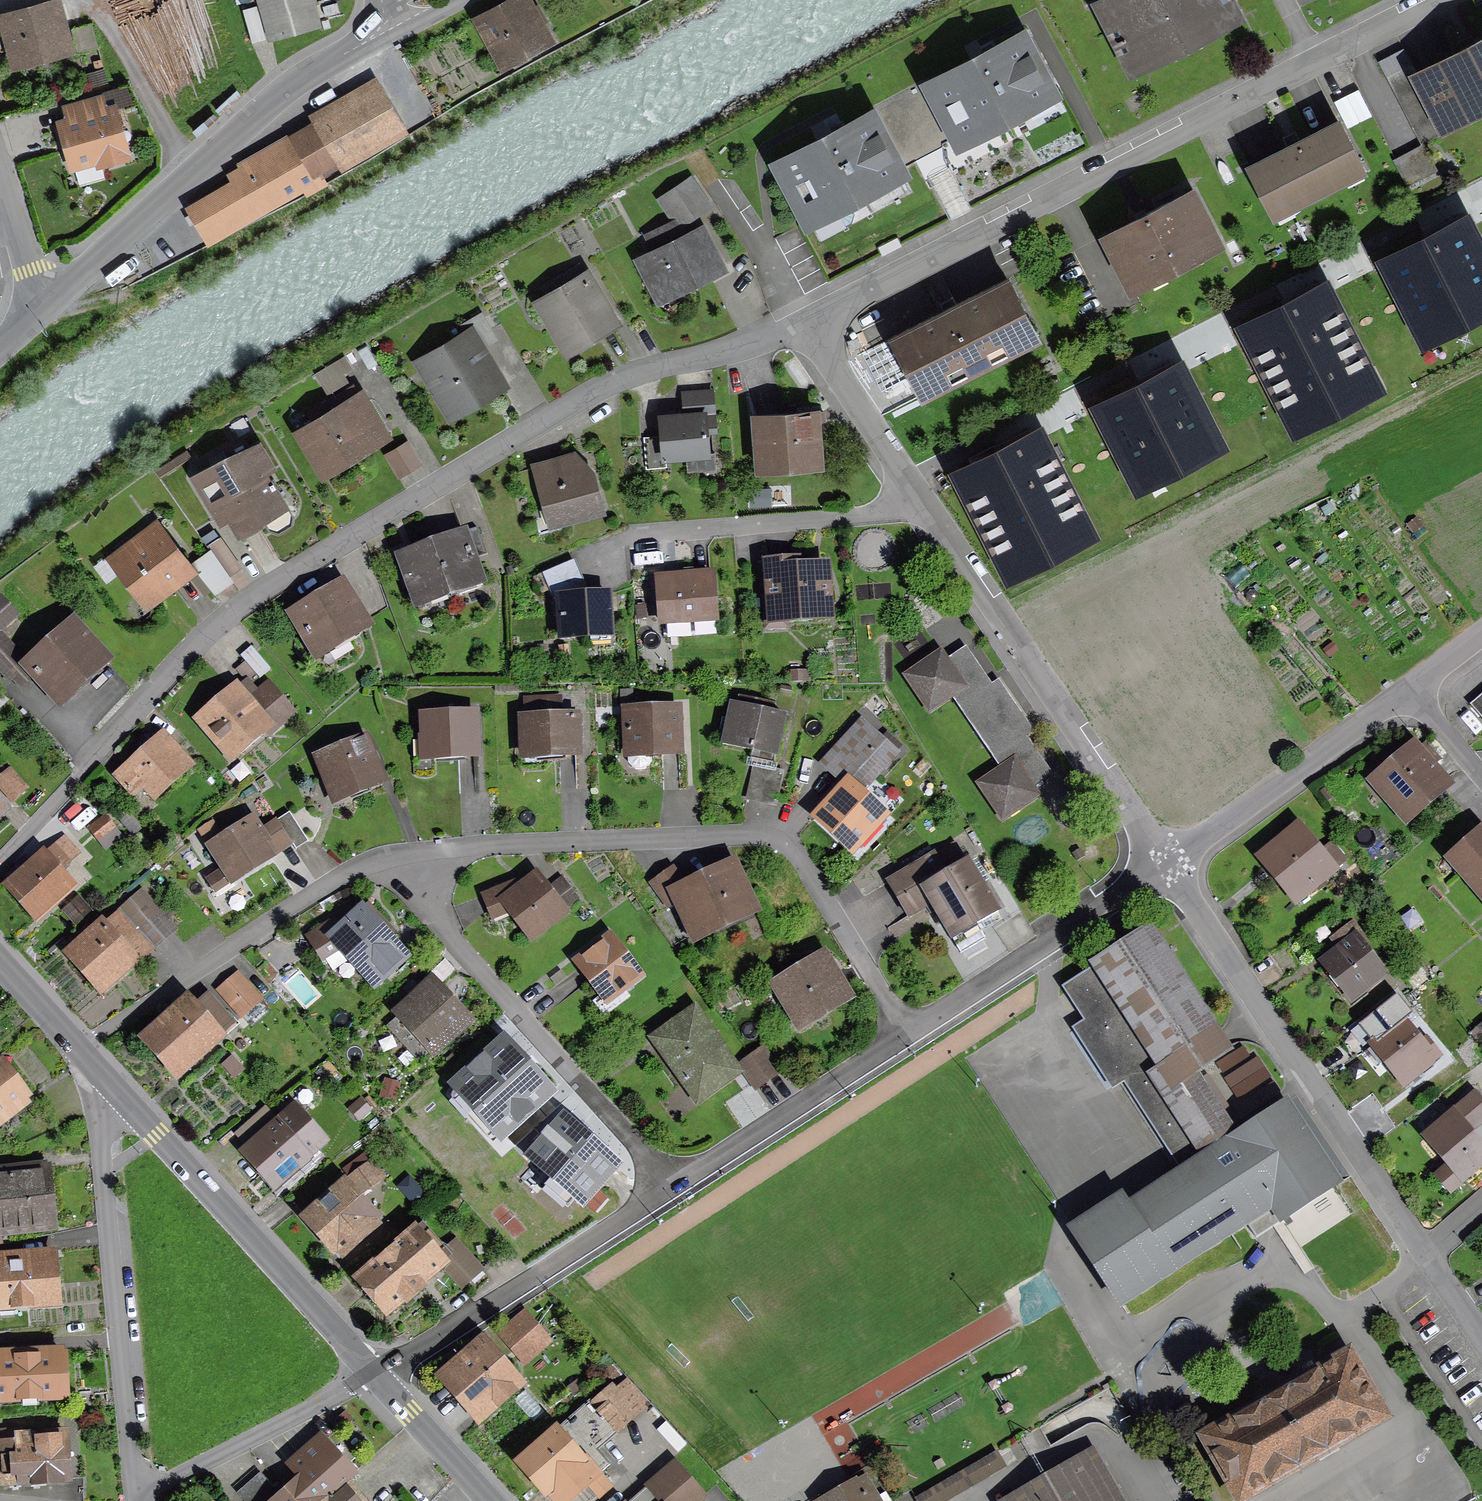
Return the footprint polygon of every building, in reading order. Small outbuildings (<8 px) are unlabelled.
[(77,50),(64,0),(32,0),(0,8),(0,30),(2,29),(11,66),(77,50)] [(271,37),(317,24),(311,0),(261,0),(271,37)] [(538,41),(543,38),(522,0),(483,21),(504,59),(509,57),(512,63),(542,47),(538,41)] [(1098,4),(1130,67),(1237,13),(1231,0),(1105,0),(1098,4)] [(243,10),(252,43),(266,39),(257,6),(243,10)] [(1022,36),(929,84),(957,138),(979,126),(993,130),(995,123),(1017,112),(1024,114),(1028,100),(1050,89),(1022,36)] [(1417,76),(1441,123),(1481,102),(1481,42),(1417,76)] [(396,126),(376,91),(295,137),(315,172),(396,126)] [(99,158),(100,162),(126,155),(113,109),(61,124),(73,165),(99,158)] [(877,180),(899,168),(871,115),(778,163),(820,239),(851,223),(854,213),(842,209),(844,203),(866,191),(873,193),(877,180)] [(1250,168),(1273,213),(1362,168),(1339,123),(1290,148),(1284,137),(1283,137),(1289,148),(1250,168)] [(316,180),(319,178),(315,172),(295,137),(245,166),(250,176),(192,209),(211,241),(306,186),(309,191),(319,185),(316,180)] [(705,206),(688,181),(663,198),(674,215),(685,208),(690,216),(705,206)] [(1105,235),(1131,287),(1218,242),(1192,191),(1138,219),(1136,214),(1134,215),(1136,219),(1105,235)] [(1387,254),(1424,341),(1481,316),(1481,241),(1473,218),(1387,254)] [(638,257),(659,300),(722,268),(702,229),(681,239),(672,222),(647,235),(654,249),(638,257)] [(542,304),(567,347),(612,320),(579,265),(559,276),(567,289),(542,304)] [(893,337),(923,395),(1036,337),(1007,279),(956,305),(952,297),(940,303),(944,311),(893,337)] [(453,411),(497,384),(484,362),(490,358),(484,347),(497,339),(482,313),(461,325),(466,335),(423,360),(432,375),(429,377),(436,390),(440,388),(453,411)] [(346,357),(318,370),(324,383),(352,369),(346,357)] [(303,432),(325,468),(381,435),(352,388),(310,413),(317,424),(303,432)] [(708,454),(706,431),(716,431),(714,393),(682,395),(684,415),(660,417),(662,437),(644,438),(646,468),(666,467),(665,457),(708,454)] [(756,416),(760,468),(820,462),(816,411),(756,416)] [(386,455),(397,474),(418,461),(407,442),(386,455)] [(288,522),(289,516),(272,487),(275,486),(273,481),(270,483),(263,472),(271,467),(258,444),(229,461),(226,456),(197,473),(196,477),(221,519),(230,514),(240,531),(266,515),(272,526),(278,528),(288,522)] [(555,505),(559,520),(602,509),(593,475),(584,478),(579,475),(575,456),(535,466),(546,507),(555,505)] [(479,578),(481,584),(482,584),(474,559),(487,555),(477,528),(463,534),(399,556),(418,607),(419,607),(418,602),(479,578)] [(116,560),(147,600),(187,569),(156,529),(116,560)] [(220,538),(208,546),(210,550),(225,571),(237,563),(220,538)] [(212,588),(228,577),(225,571),(210,550),(193,563),(212,588)] [(554,599),(559,599),(584,596),(584,587),(573,561),(543,574),(554,599)] [(768,564),(772,622),(829,617),(826,566),(797,568),(797,561),(768,564)] [(658,578),(661,623),(715,619),(712,574),(693,576),(693,570),(684,570),(676,571),(677,577),(658,578)] [(295,615),(318,653),(365,624),(342,587),(295,615)] [(561,638),(611,635),(609,595),(584,596),(559,599),(561,638)] [(14,615),(0,600),(0,627),(14,615)] [(74,625),(27,667),(59,702),(106,660),(74,625)] [(13,673),(24,663),(0,637),(0,659),(13,673)] [(256,674),(259,678),(270,669),(252,646),(240,656),(245,662),(237,669),(247,681),(256,674)] [(941,652),(905,676),(930,712),(953,696),(1002,768),(979,784),(1003,820),(1039,796),(1032,786),(1051,774),(1026,737),(1036,731),(1000,678),(991,685),(966,648),(947,661),(941,652)] [(231,752),(263,725),(270,733),(289,717),(276,702),(280,699),(268,684),(256,694),(257,695),(252,700),(241,689),(204,721),(231,752)] [(1471,705),(1481,718),(1481,696),(1471,705)] [(731,705),(723,744),(777,755),(785,716),(731,705)] [(523,718),(525,756),(577,754),(576,716),(546,717),(546,707),(525,708),(526,718),(523,718)] [(422,716),(422,758),(477,755),(476,714),(453,715),(453,708),(439,708),(440,715),(422,716)] [(626,712),(628,752),(679,750),(677,710),(626,712)] [(852,849),(883,816),(860,795),(897,754),(861,721),(822,763),(840,779),(823,798),(830,804),(818,817),(852,849)] [(144,787),(154,799),(192,764),(164,734),(116,777),(134,796),(144,787)] [(318,758),(335,800),(381,781),(365,739),(318,758)] [(1378,782),(1406,815),(1443,784),(1429,768),(1439,759),(1426,743),(1416,752),(1414,751),(1378,782)] [(754,765),(747,795),(777,802),(784,771),(754,765)] [(12,800),(23,790),(8,773),(0,780),(0,786),(12,800)] [(308,842),(289,813),(277,821),(290,842),(295,850),(308,842)] [(207,880),(215,892),(290,842),(277,821),(260,832),(253,820),(223,839),(212,823),(200,831),(224,869),(207,880)] [(1481,897),(1481,829),(1449,858),(1481,897)] [(1311,881),(1315,885),(1345,860),(1331,843),(1316,856),(1298,834),(1267,858),(1297,894),(1311,881)] [(12,883),(40,915),(70,889),(56,872),(79,854),(64,836),(12,883)] [(974,921),(976,924),(998,911),(969,862),(965,864),(953,845),(936,855),(934,853),(888,881),(909,916),(931,903),(951,935),(974,921)] [(674,869),(652,884),(668,906),(680,897),(697,933),(750,908),(731,869),(688,890),(674,869)] [(510,911),(531,937),(579,900),(562,878),(547,890),(537,876),(520,889),(514,882),(483,895),(492,918),(510,911)] [(118,969),(122,974),(153,947),(137,928),(156,912),(141,895),(74,954),(101,984),(118,969)] [(348,955),(374,984),(404,956),(380,930),(386,925),(368,905),(341,929),(333,920),(308,936),(328,967),(348,955)] [(1326,962),(1353,996),(1383,973),(1357,939),(1362,935),(1353,924),(1340,934),(1348,945),(1326,962)] [(1097,967),(1066,988),(1183,1169),(1184,1171),(1185,1172),(1233,1141),(1232,1139),(1231,1138),(1226,1129),(1230,1126),(1195,1072),(1228,1051),(1149,929),(1094,965),(1097,967)] [(578,962),(607,1001),(640,976),(610,937),(578,962)] [(781,986),(802,1021),(843,995),(822,961),(781,986)] [(218,990),(242,1017),(261,1000),(237,973),(218,990)] [(403,1013),(434,1047),(463,1020),(432,986),(403,1013)] [(198,1061),(217,1043),(216,1041),(234,1025),(208,996),(192,1010),(187,1005),(150,1039),(177,1071),(194,1056),(198,1061)] [(655,1039),(698,1099),(737,1071),(694,1011),(655,1039)] [(1374,1045),(1405,1083),(1439,1055),(1431,1045),(1426,1048),(1403,1021),(1374,1045)] [(1227,1066),(1250,1053),(1243,1042),(1221,1056),(1227,1066)] [(781,1072),(763,1047),(751,1056),(768,1080),(781,1072)] [(738,1065),(756,1089),(768,1080),(751,1056),(738,1065)] [(15,1122),(7,1110),(25,1096),(1,1065),(0,1066),(0,1130),(2,1132),(15,1122)] [(463,1083),(411,1132),(457,1180),(509,1131),(463,1083)] [(1448,1193),(1481,1162),(1481,1145),(1465,1125),(1476,1115),(1481,1122),(1481,1102),(1474,1093),(1427,1136),(1451,1165),(1435,1178),(1443,1189),(1448,1193)] [(1121,1304),(1272,1205),(1283,1221),(1339,1184),(1286,1103),(1231,1138),(1232,1139),(1233,1141),(1185,1172),(1184,1171),(1183,1169),(1127,1206),(1122,1197),(1072,1230),(1121,1304)] [(249,1151),(276,1182),(321,1141),(296,1111),(249,1151)] [(543,1163),(584,1199),(613,1165),(564,1122),(547,1141),(556,1149),(543,1163)] [(345,1170),(361,1193),(379,1179),(362,1156),(345,1170)] [(1,1230),(50,1225),(44,1171),(0,1176),(0,1219),(1,1230)] [(307,1217),(342,1257),(378,1225),(343,1185),(307,1217)] [(392,1314),(425,1287),(421,1282),(443,1264),(414,1231),(360,1277),(392,1314)] [(484,1278),(454,1243),(438,1257),(468,1292),(484,1278)] [(56,1300),(52,1251),(11,1254),(0,1255),(0,1305),(56,1300)] [(506,1337),(523,1356),(544,1338),(527,1319),(506,1337)] [(449,1378),(484,1418),(522,1385),(487,1345),(449,1378)] [(62,1395),(59,1347),(0,1350),(0,1398),(62,1395)] [(1349,1353),(1204,1437),(1240,1499),(1386,1416),(1349,1353)] [(609,1464),(601,1454),(609,1447),(604,1442),(647,1404),(627,1380),(615,1390),(612,1386),(592,1403),(590,1401),(521,1460),(557,1500),(593,1500),(610,1487),(598,1474),(609,1464)] [(67,1481),(64,1431),(41,1432),(41,1439),(0,1442),(0,1486),(67,1481)] [(347,1480),(351,1476),(318,1439),(290,1465),(304,1480),(288,1492),(288,1493),(295,1500),(322,1500),(326,1497),(347,1480)] [(917,1499),(918,1500),(947,1500),(1006,1467),(997,1451),(981,1460),(982,1462),(917,1499)] [(1087,1454),(1006,1500),(1115,1500),(1087,1454)] [(703,1496),(675,1464),(632,1500),(697,1500),(703,1496)] [(288,1493),(279,1484),(274,1489),(260,1474),(239,1493),(246,1500),(295,1500),(288,1493)] [(866,1479),(857,1484),(856,1481),(821,1500),(879,1500),(866,1479)] [(356,1491),(347,1480),(326,1497),(322,1500),(366,1500),(357,1491),(356,1491)]
